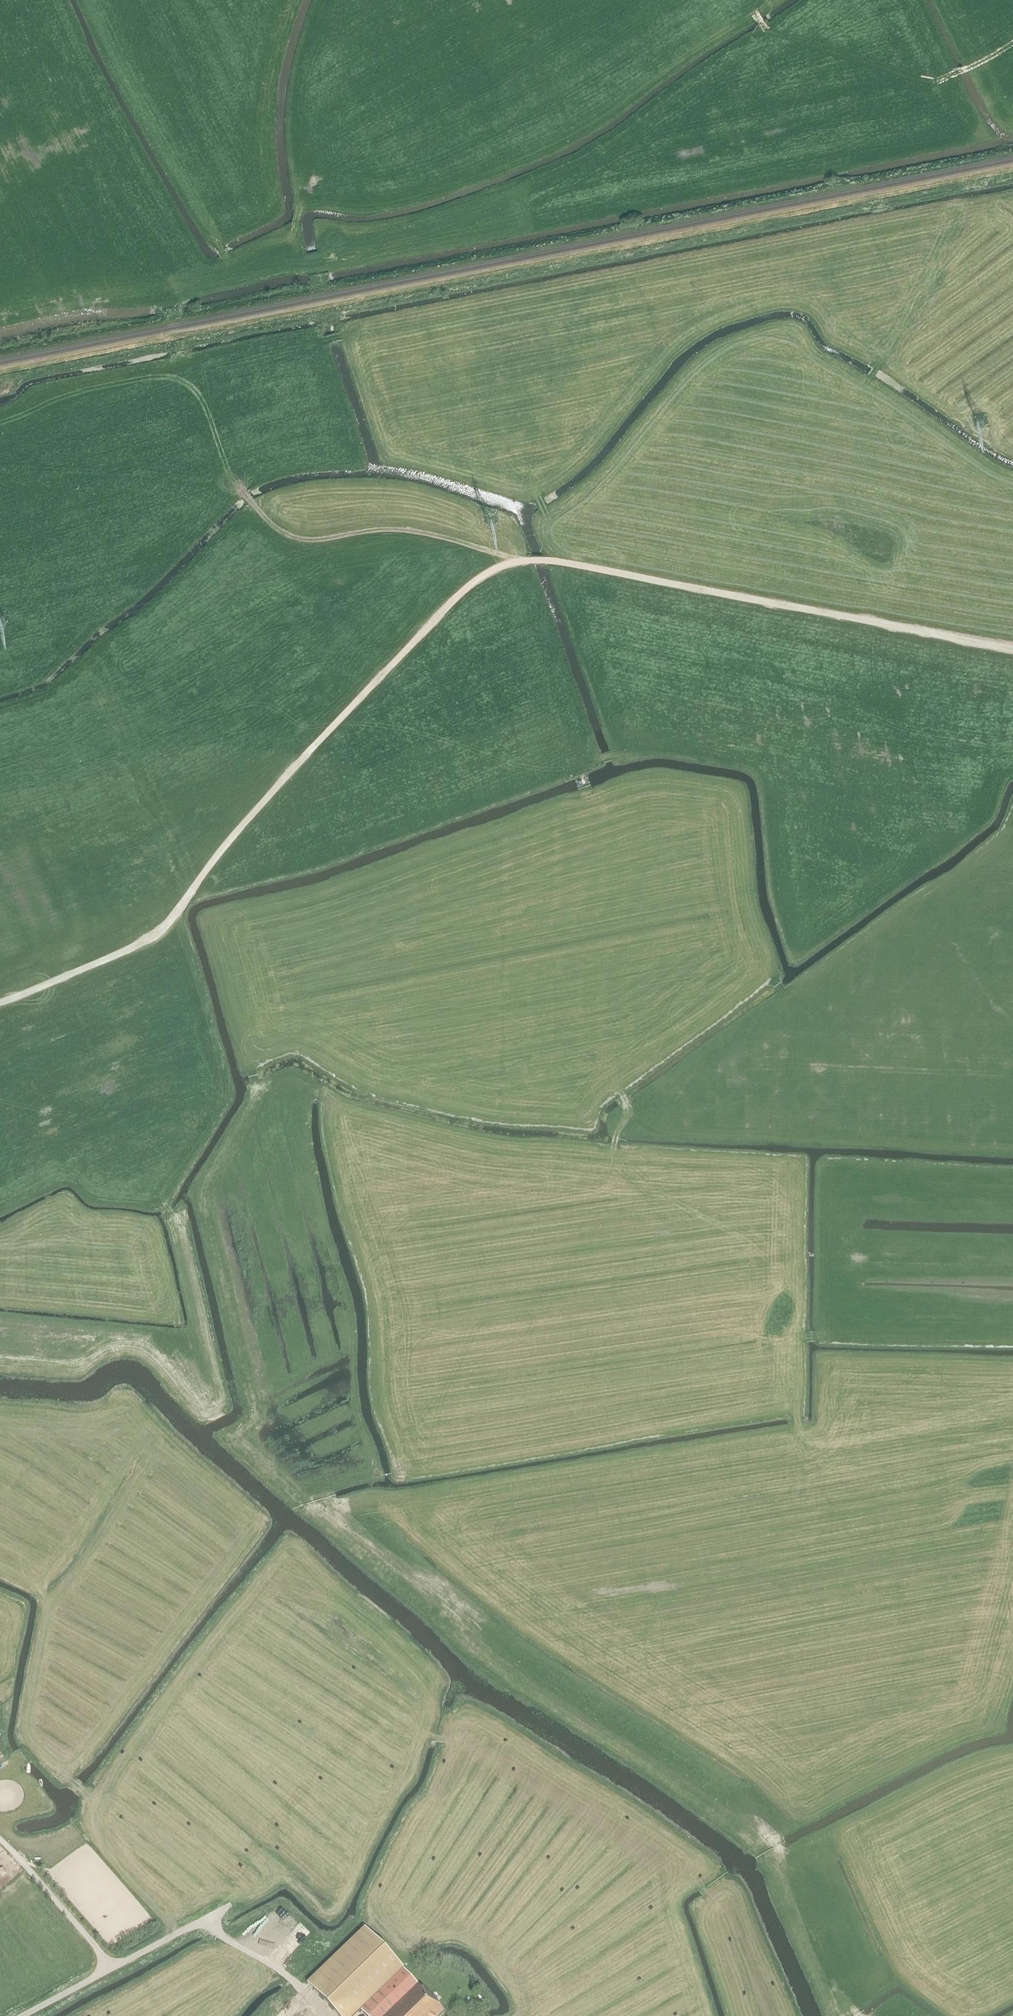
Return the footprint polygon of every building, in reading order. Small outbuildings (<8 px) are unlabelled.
[(302,1923),(296,1928),(305,1937),(310,1932),(302,1923)] [(364,1927),(306,1983),(338,2015),(353,2015),(360,2009),(368,2015),(437,2015),(443,2010),(418,1984),(418,1983),(403,1968),(364,1927)]
